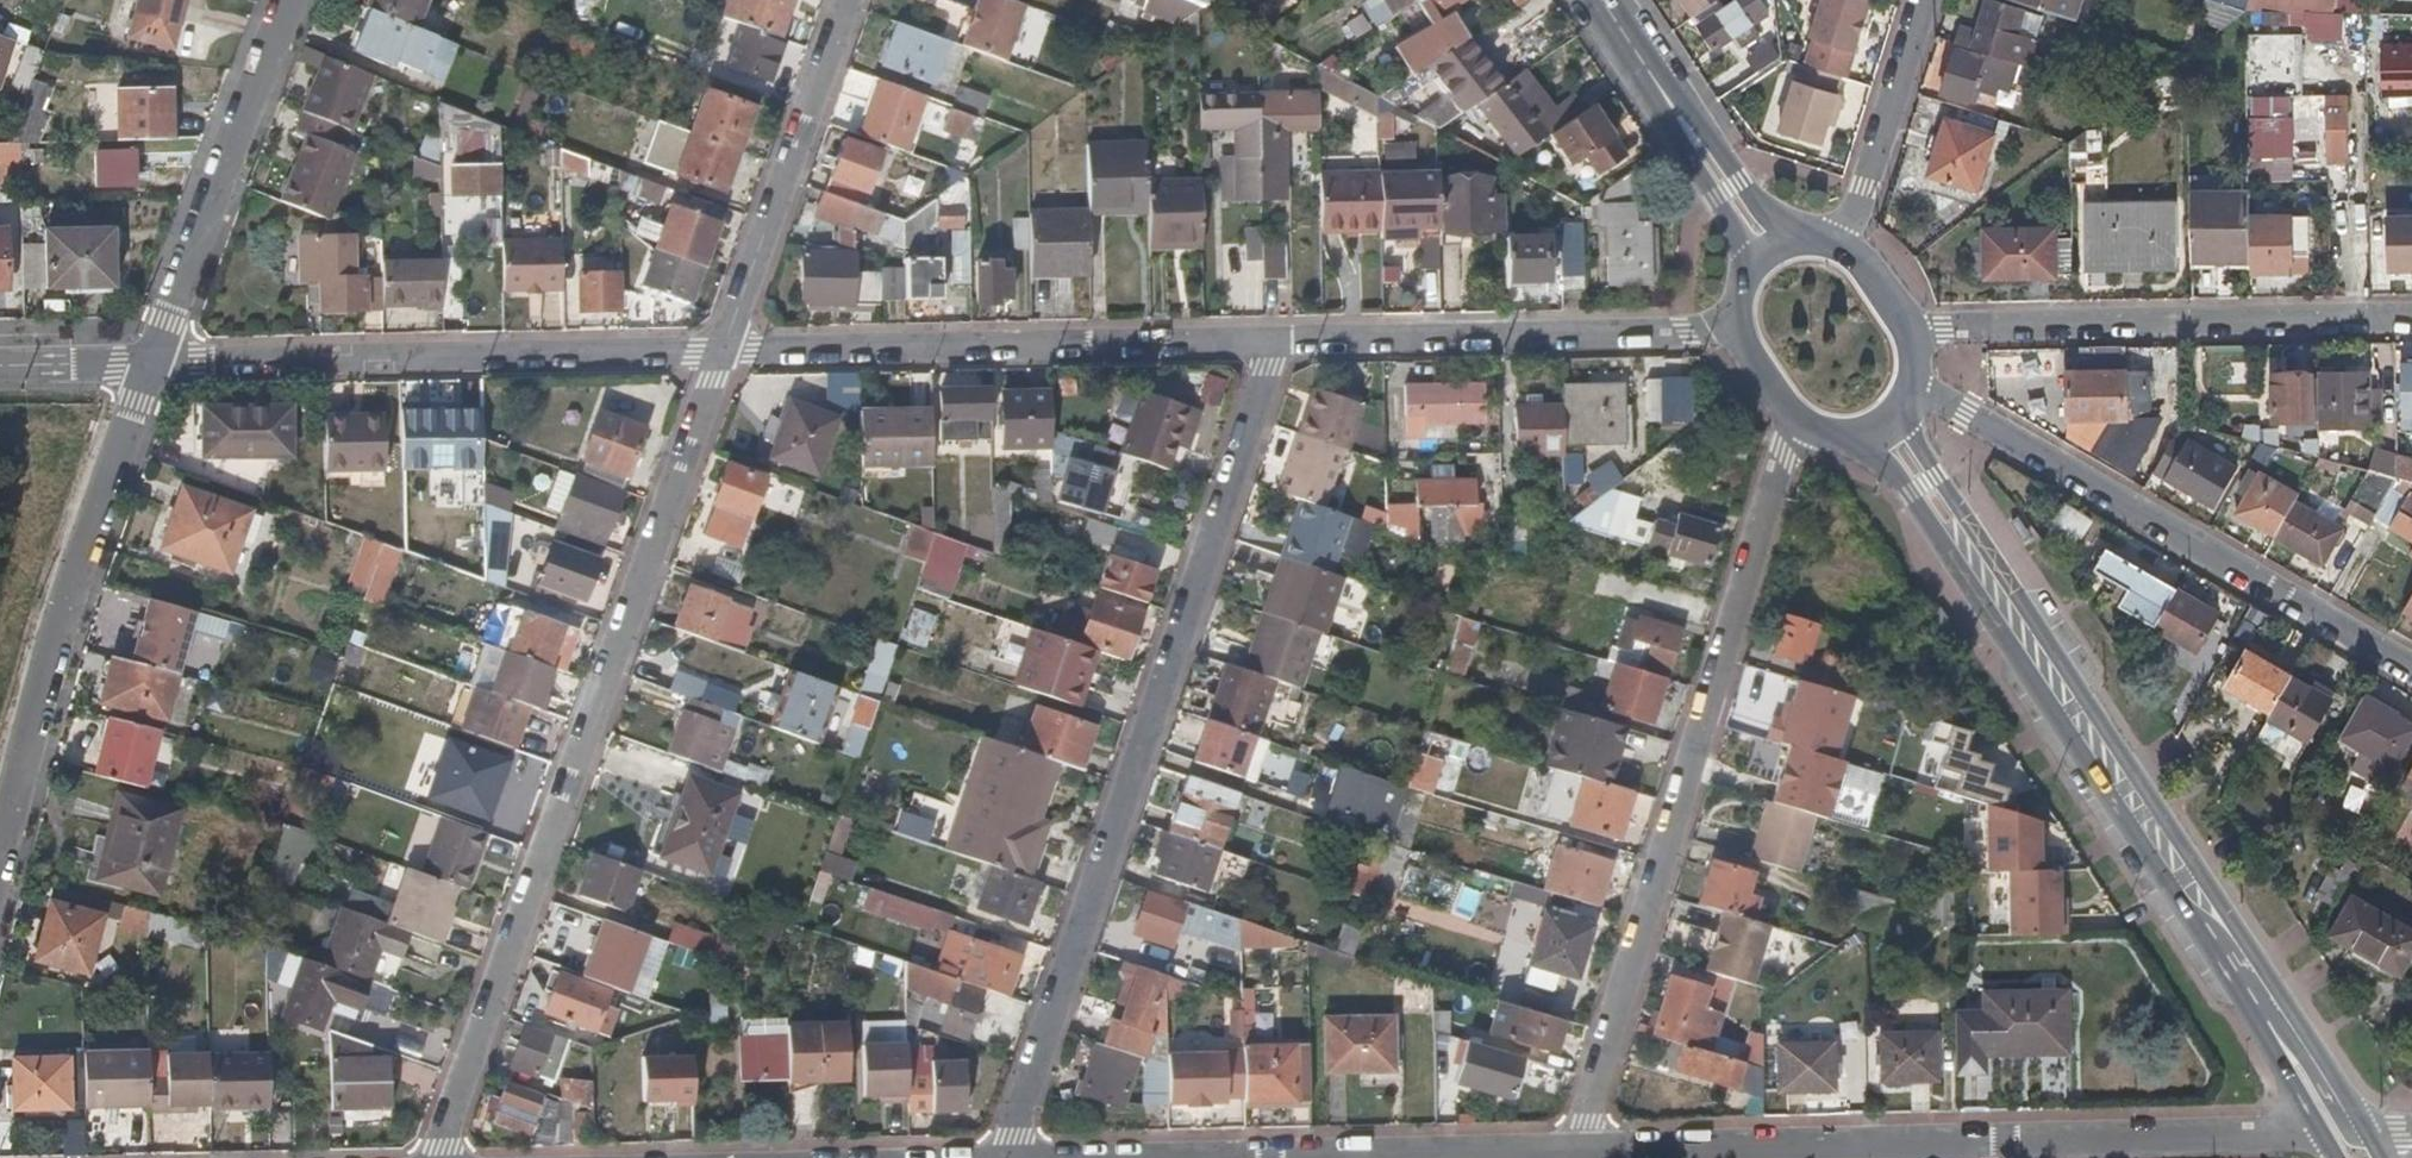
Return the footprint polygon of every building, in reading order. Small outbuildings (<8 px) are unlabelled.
[(127,37),(172,49),(184,0),(136,0),(127,37)] [(366,7),(369,8),(416,27),(426,0),(369,0),(366,7)] [(579,2),(603,13),(610,1),(608,0),(580,0),(579,2)] [(722,16),(741,23),(780,36),(793,0),(728,0),(722,16)] [(1008,0),(980,0),(963,46),(965,47),(1004,60),(1024,6),(1008,0)] [(1146,1),(1143,11),(1179,23),(1197,10),(1204,5),(1190,0),(1144,0),(1146,1)] [(1359,10),(1372,29),(1418,0),(1374,0),(1359,10)] [(1443,15),(1467,0),(1433,0),(1443,15)] [(1514,8),(1526,0),(1509,0),(1514,8)] [(1693,17),(1695,16),(1710,6),(1720,0),(1682,0),(1693,17)] [(1716,15),(1710,6),(1695,16),(1701,25),(1700,25),(1717,51),(1738,37),(1744,47),(1761,36),(1754,26),(1771,14),(1767,8),(1775,3),(1775,0),(1738,0),(1716,15)] [(1817,39),(1809,66),(1843,77),(1848,78),(1873,0),(1826,0),(1814,39),(1817,39)] [(1960,22),(1954,41),(1985,51),(2020,62),(2029,65),(2037,39),(2018,34),(2026,9),(1996,0),(1985,0),(1977,28),(1960,22)] [(2076,17),(2082,0),(2023,0),(2076,17)] [(2218,0),(2205,0),(2199,20),(2221,28),(2246,9),(2218,0)] [(2246,9),(2249,0),(2218,0),(2246,9)] [(2246,9),(2263,10),(2288,10),(2308,11),(2335,12),(2337,0),(2249,0),(2246,9)] [(416,27),(369,8),(352,50),(393,68),(396,61),(440,79),(448,61),(443,59),(449,40),(416,27)] [(1197,10),(1179,23),(1182,39),(1198,35),(1197,10)] [(2288,10),(2263,10),(2262,22),(2288,24),(2288,10)] [(2308,11),(2288,10),(2288,24),(2307,25),(2308,11)] [(1467,38),(1452,13),(1394,48),(1411,75),(1467,38)] [(1357,14),(1339,25),(1348,41),(1366,30),(1357,14)] [(1136,30),(1112,22),(1108,34),(1132,43),(1136,30)] [(780,36),(741,23),(725,64),(767,79),(783,38),(780,36)] [(899,23),(884,65),(937,84),(938,82),(951,86),(965,47),(963,46),(899,23)] [(2292,32),(2266,33),(2266,63),(2267,92),(2292,92),(2292,69),(2292,32)] [(2304,33),(2292,32),(2292,69),(2305,69),(2304,33)] [(2266,33),(2247,33),(2248,63),(2266,63),(2266,33)] [(0,37),(0,80),(0,79),(12,41),(0,37)] [(1780,38),(1758,54),(1768,68),(1783,58),(1780,38)] [(43,47),(29,42),(14,79),(9,89),(25,92),(33,72),(43,47)] [(1984,53),(1957,44),(1941,92),(1968,101),(1973,86),(1991,91),(1995,78),(2012,85),(2020,62),(1985,51),(1984,53)] [(2381,44),(2383,95),(2411,95),(2411,44),(2381,44)] [(1460,53),(1434,74),(1454,99),(1422,120),(1438,128),(1476,103),(1492,93),(1460,53)] [(375,74),(325,54),(302,109),(303,110),(354,130),(375,74)] [(1336,54),(1317,65),(1346,81),(1360,70),(1336,54)] [(1809,66),(1800,64),(1781,132),(1823,144),(1833,111),(1838,92),(1843,77),(1809,66)] [(1317,65),(1318,87),(1378,116),(1378,112),(1378,97),(1346,81),(1317,65)] [(44,77),(33,72),(25,92),(15,117),(5,142),(20,141),(28,121),(26,120),(44,77)] [(0,79),(0,80),(0,88),(9,89),(14,79),(0,79)] [(925,95),(883,80),(863,136),(904,152),(925,95)] [(1492,93),(1476,103),(1515,155),(1549,133),(1559,127),(1548,113),(1538,119),(1509,82),(1492,93)] [(998,99),(960,86),(953,105),(990,119),(998,99)] [(172,88),(116,90),(117,139),(173,138),(172,88)] [(9,89),(0,109),(0,114),(15,117),(25,92),(9,89)] [(755,108),(706,91),(691,131),(740,149),(755,108)] [(1259,92),(1259,127),(1261,198),(1285,198),(1285,129),(1319,129),(1318,92),(1259,92)] [(1843,94),(1838,92),(1833,111),(1838,113),(1843,94)] [(2349,94),(2329,93),(2330,162),(2350,162),(2349,94)] [(1227,97),(1199,98),(1200,130),(1228,130),(1227,97)] [(485,165),(450,166),(450,196),(501,196),(499,125),(440,101),(440,139),(440,150),(458,151),(458,148),(457,127),(484,138),(485,148),(485,165)] [(1594,105),(1559,127),(1549,133),(1571,166),(1586,157),(1597,175),(1629,156),(1620,143),(1605,154),(1601,147),(1615,137),(1594,105)] [(1956,119),(1947,116),(1929,173),(1979,189),(1996,132),(1993,131),(1997,116),(1960,105),(1956,119)] [(973,116),(952,109),(944,132),(965,140),(966,138),(973,116)] [(295,130),(305,135),(281,197),(326,216),(332,218),(357,154),(348,149),(355,131),(354,130),(303,110),(295,130)] [(1378,112),(1378,116),(1379,139),(1393,138),(1392,111),(1378,112)] [(984,120),(973,116),(966,138),(975,142),(984,120)] [(2292,117),(2251,118),(2253,155),(2293,155),(2292,117)] [(484,138),(457,127),(458,148),(485,148),(484,138)] [(1236,157),(1222,157),(1223,199),(1261,198),(1259,127),(1236,128),(1236,157)] [(654,136),(645,162),(724,191),(740,149),(691,131),(685,147),(654,136)] [(440,139),(425,133),(415,155),(440,165),(440,150),(440,139)] [(1620,143),(1615,137),(1601,147),(1605,154),(1620,143)] [(881,152),(844,139),(826,191),(863,205),(881,152)] [(0,142),(0,179),(18,180),(19,162),(20,162),(20,141),(5,142),(0,142)] [(28,141),(20,141),(20,162),(42,162),(42,148),(28,148),(28,141)] [(1147,142),(1087,143),(1089,215),(1148,212),(1147,181),(1147,142)] [(590,158),(560,147),(560,167),(590,178),(590,158)] [(133,149),(99,150),(100,186),(134,185),(133,149)] [(409,163),(408,180),(435,182),(436,164),(409,163)] [(664,185),(619,169),(620,191),(657,203),(664,185)] [(1379,171),(1320,172),(1320,232),(1380,231),(1380,226),(1379,173),(1379,171)] [(1593,226),(1606,227),(1608,286),(1653,286),(1652,277),(1651,233),(1651,221),(1637,221),(1637,203),(1634,203),(1633,171),(1583,204),(1583,213),(1591,213),(1593,226)] [(1439,173),(1379,173),(1380,226),(1418,226),(1418,230),(1440,230),(1439,179),(1439,173)] [(969,198),(968,175),(936,197),(937,205),(963,203),(969,198)] [(1491,179),(1439,179),(1440,230),(1440,232),(1505,230),(1504,195),(1492,195),(1491,179)] [(1201,180),(1147,181),(1148,212),(1149,249),(1202,247),(1201,180)] [(2304,184),(2284,185),(2285,204),(2305,203),(2304,184)] [(2250,190),(2191,190),(2192,262),(2251,262),(2250,190)] [(824,191),(815,216),(841,225),(840,229),(840,237),(839,246),(855,247),(856,231),(857,228),(860,227),(905,246),(904,221),(863,205),(826,191),(824,191)] [(936,197),(904,221),(905,246),(905,248),(939,247),(938,229),(937,205),(936,197)] [(41,200),(20,200),(20,219),(40,218),(41,200)] [(2177,201),(2087,203),(2088,264),(2178,263),(2177,201)] [(963,203),(937,205),(938,229),(964,229),(963,203)] [(1651,221),(1637,203),(1637,221),(1651,221)] [(719,224),(670,206),(655,248),(704,265),(719,224)] [(2293,214),(2251,215),(2253,272),(2295,271),(2295,249),(2312,249),(2311,209),(2293,210),(2293,214)] [(1029,216),(1029,218),(1030,250),(1030,274),(1090,274),(1089,215),(1029,216)] [(2388,215),(2389,270),(2411,269),(2411,215),(2388,215)] [(332,218),(326,216),(325,233),(355,232),(357,228),(332,218)] [(1029,218),(1014,219),(1015,250),(1030,250),(1029,218)] [(1380,226),(1380,231),(1381,241),(1418,241),(1418,230),(1418,226),(1380,226)] [(1985,227),(1985,245),(1985,278),(2059,277),(2059,273),(2073,274),(2073,237),(2058,237),(2058,226),(1985,227)] [(325,233),(300,234),(300,282),(319,282),(321,310),(384,309),(384,305),(383,261),(382,239),(357,228),(355,232),(325,233)] [(110,229),(44,229),(46,287),(114,286),(110,229)] [(969,231),(952,231),(952,285),(970,285),(969,231)] [(1661,233),(1651,233),(1652,277),(1663,277),(1661,233)] [(1547,238),(1505,239),(1506,282),(1548,281),(1547,238)] [(562,239),(502,240),(503,292),(563,290),(562,239)] [(1261,242),(1261,246),(1262,279),(1287,279),(1286,243),(1261,242)] [(821,244),(807,244),(807,252),(822,252),(821,244)] [(835,244),(821,244),(822,252),(835,252),(835,244)] [(1261,246),(1247,247),(1247,279),(1262,279),(1261,246)] [(704,265),(655,248),(642,284),(690,302),(704,265)] [(807,252),(804,252),(803,297),(809,302),(823,303),(839,303),(853,304),(854,270),(854,253),(835,252),(822,252),(807,252)] [(1582,254),(1567,253),(1569,273),(1582,273),(1582,254)] [(442,259),(383,261),(384,305),(421,306),(423,308),(443,308),(442,259)] [(905,259),(905,267),(905,299),(941,298),(940,259),(905,259)] [(999,260),(976,260),(977,303),(1000,303),(1000,297),(1012,297),(1011,270),(1001,270),(999,260)] [(880,267),(880,273),(881,300),(905,301),(905,299),(905,267),(880,267)] [(880,273),(854,270),(853,304),(881,305),(881,300),(880,273)] [(619,272),(579,273),(578,309),(620,308),(619,272)] [(1583,277),(1566,276),(1566,292),(1584,292),(1583,277)] [(2403,357),(2404,416),(2411,416),(2411,357),(2403,357)] [(2153,368),(2069,370),(2070,420),(2101,420),(2138,420),(2152,419),(2153,368)] [(2371,370),(2320,371),(2320,427),(2372,426),(2371,370)] [(1202,372),(1195,398),(1210,402),(1217,376),(1202,372)] [(2315,373),(2272,372),(2275,421),(2316,420),(2315,373)] [(1661,379),(1646,380),(1647,422),(1663,421),(1662,415),(1661,379)] [(1684,379),(1661,379),(1662,415),(1684,415),(1684,379)] [(1484,383),(1404,384),(1404,437),(1454,437),(1454,423),(1485,423),(1484,383)] [(1561,386),(1562,405),(1562,443),(1624,442),(1624,450),(1632,450),(1632,421),(1623,420),(1623,405),(1622,385),(1561,386)] [(990,387),(939,389),(939,440),(976,439),(976,422),(991,422),(990,387)] [(1362,404),(1312,387),(1297,432),(1344,447),(1347,449),(1362,404)] [(1050,391),(1001,392),(1002,448),(1052,447),(1051,429),(1050,391)] [(1200,411),(1142,391),(1121,452),(1169,469),(1174,454),(1178,444),(1188,446),(1200,411)] [(1544,394),(1529,395),(1529,405),(1544,405),(1544,394)] [(839,417),(790,398),(769,457),(818,475),(839,417)] [(447,399),(404,399),(405,449),(448,449),(447,399)] [(292,405),(202,405),(202,456),(292,455),(292,405)] [(1529,405),(1513,405),(1514,455),(1562,454),(1562,443),(1562,405),(1544,405),(1529,405)] [(1631,405),(1623,405),(1623,420),(1632,421),(1631,405)] [(931,407),(859,409),(861,466),(933,466),(931,407)] [(644,426),(601,411),(583,459),(586,460),(582,474),(622,488),(626,475),(629,476),(644,426)] [(475,413),(453,413),(455,446),(476,446),(475,413)] [(385,415),(324,417),(326,468),(385,467),(385,415)] [(2138,420),(2101,420),(2089,440),(2117,456),(2138,420)] [(2199,425),(2184,421),(2156,471),(2218,506),(2240,467),(2210,448),(2205,456),(2187,444),(2199,425)] [(2260,423),(2246,424),(2244,436),(2258,440),(2280,446),(2279,427),(2260,428),(2260,423)] [(1052,447),(1052,468),(1053,505),(1089,516),(1098,520),(1118,452),(1051,429),(1052,447)] [(1344,447),(1297,432),(1276,491),(1300,499),(1324,507),(1344,447)] [(1758,439),(1751,435),(1747,443),(1754,446),(1758,439)] [(2320,439),(2306,438),(2306,453),(2320,457),(2320,439)] [(1188,446),(1178,444),(1174,454),(1185,458),(1188,446)] [(2397,454),(2375,448),(2369,469),(2397,477),(2397,454)] [(2397,454),(2397,477),(2411,480),(2411,458),(2397,454)] [(2369,469),(2320,457),(2300,493),(2296,500),(2344,527),(2324,563),(2276,535),(2265,554),(2332,592),(2368,529),(2342,514),(2352,497),(2369,469)] [(763,477),(728,464),(703,533),(739,546),(763,477)] [(1618,464),(1599,466),(1599,480),(1619,477),(1618,464)] [(1052,468),(1034,470),(1036,499),(1053,505),(1052,468)] [(576,476),(559,469),(545,507),(561,513),(560,516),(609,534),(626,490),(622,488),(582,474),(577,473),(576,476)] [(1585,470),(1569,469),(1568,487),(1585,487),(1585,470)] [(2239,489),(2248,494),(2237,513),(2276,535),(2296,500),(2300,493),(2261,470),(2260,473),(2251,469),(2239,489)] [(2397,477),(2369,469),(2352,497),(2377,512),(2397,477)] [(1475,476),(1414,478),(1415,507),(1430,506),(1430,532),(1430,543),(1463,554),(1463,521),(1475,521),(1476,501),(1475,476)] [(2397,477),(2377,512),(2375,515),(2391,523),(2391,526),(2411,538),(2411,480),(2397,477)] [(1624,478),(1611,488),(1638,497),(1642,484),(1624,478)] [(516,493),(483,481),(484,503),(500,509),(510,512),(516,493)] [(251,509),(182,485),(159,547),(229,571),(251,509)] [(1012,491),(993,485),(996,549),(1008,554),(1012,491)] [(1638,497),(1611,488),(1564,523),(1648,550),(1707,568),(1719,526),(1678,514),(1674,525),(1654,519),(1653,524),(1632,518),(1638,497)] [(1404,494),(1386,494),(1387,529),(1404,534),(1404,515),(1404,494)] [(1503,495),(1503,504),(1505,547),(1505,558),(1526,557),(1523,494),(1503,495)] [(2377,512),(2352,497),(2342,514),(2368,529),(2375,515),(2377,512)] [(1324,507),(1300,499),(1280,554),(1281,555),(1331,572),(1337,555),(1363,564),(1376,524),(1324,507)] [(2344,527),(2296,500),(2276,535),(2324,563),(2344,527)] [(2096,518),(2068,501),(2057,520),(2084,537),(2096,518)] [(484,503),(484,524),(485,575),(485,580),(501,585),(500,509),(484,503)] [(1410,516),(1404,515),(1404,534),(1430,543),(1430,532),(1419,527),(1422,522),(1409,518),(1410,516)] [(560,516),(556,528),(604,546),(609,534),(560,516)] [(1098,520),(1089,516),(1081,541),(1111,551),(1112,544),(1119,527),(1098,520)] [(484,524),(474,524),(472,572),(485,575),(484,524)] [(933,532),(913,525),(904,555),(916,559),(924,562),(933,534),(933,532)] [(1487,527),(1472,526),(1471,538),(1486,540),(1487,527)] [(947,539),(933,534),(924,562),(923,565),(933,569),(935,561),(939,562),(947,539)] [(384,542),(364,535),(348,581),(367,588),(384,542)] [(399,548),(384,542),(367,588),(364,598),(380,605),(399,548)] [(599,558),(554,543),(537,591),(572,604),(574,597),(584,601),(599,558)] [(1112,544),(1111,551),(1109,556),(1128,562),(1132,551),(1112,544)] [(2096,568),(2129,588),(2120,605),(2157,626),(2179,587),(2108,546),(2096,568)] [(1148,556),(1132,551),(1128,562),(1144,566),(1148,556)] [(1331,572),(1281,555),(1262,611),(1320,631),(1325,633),(1343,576),(1331,572)] [(1128,562),(1109,556),(1099,585),(1148,602),(1158,571),(1144,566),(1128,562)] [(924,562),(916,559),(911,574),(919,577),(923,565),(924,562)] [(754,609),(689,586),(674,627),(743,652),(753,628),(747,626),(754,609)] [(2220,611),(2179,587),(2157,626),(2156,627),(2197,650),(2220,611)] [(196,610),(149,597),(130,660),(179,672),(196,610)] [(1142,612),(1097,597),(1082,642),(1127,658),(1142,612)] [(565,625),(523,611),(508,652),(551,667),(565,625)] [(1320,631),(1262,611),(1243,668),(1294,685),(1301,687),(1320,631)] [(929,620),(908,614),(899,640),(921,647),(929,620)] [(1819,624),(1785,614),(1772,654),(1798,662),(1801,651),(1810,653),(1819,624)] [(1473,620),(1460,616),(1443,672),(1461,677),(1477,621),(1473,620)] [(1629,651),(1633,638),(1650,644),(1646,657),(1644,665),(1668,672),(1681,629),(1640,616),(1639,620),(1624,616),(1615,647),(1629,651)] [(1092,649),(1037,630),(1017,686),(1073,706),(1092,649)] [(898,645),(878,638),(872,657),(891,664),(898,645)] [(1650,644),(1633,638),(1629,651),(1646,657),(1650,644)] [(348,643),(344,654),(342,659),(359,668),(365,649),(348,643)] [(2294,674),(2250,649),(2229,685),(2273,710),(2294,674)] [(508,652),(504,650),(490,691),(524,703),(530,705),(540,710),(555,668),(551,667),(508,652)] [(130,660),(109,655),(98,704),(167,721),(179,672),(130,660)] [(891,664),(872,657),(866,673),(886,680),(886,678),(891,664)] [(1594,674),(1609,678),(1599,708),(1652,724),(1665,678),(1598,658),(1594,674)] [(1227,662),(1216,693),(1207,718),(1267,739),(1274,719),(1290,724),(1297,701),(1290,699),(1294,685),(1243,668),(1227,662)] [(1736,694),(1762,701),(1770,674),(1744,666),(1736,694)] [(1861,676),(1827,666),(1822,687),(1853,695),(1856,696),(1861,676)] [(2228,672),(2216,666),(2210,677),(2222,684),(2228,672)] [(791,669),(781,696),(777,708),(771,725),(818,742),(838,685),(791,669)] [(709,680),(678,670),(671,689),(688,695),(702,700),(709,680)] [(2295,672),(2294,674),(2273,710),(2268,718),(2309,741),(2333,696),(2295,672)] [(886,680),(866,673),(860,693),(863,694),(879,699),(880,697),(886,680)] [(886,678),(886,680),(880,697),(894,704),(900,685),(886,678)] [(1586,690),(1551,679),(1543,702),(1560,708),(1578,713),(1586,690)] [(1782,719),(1769,716),(1763,738),(1790,746),(1835,759),(1853,695),(1822,687),(1794,679),(1782,719)] [(475,689),(464,685),(450,722),(462,726),(461,729),(515,748),(521,730),(514,728),(524,703),(490,691),(476,686),(475,689)] [(1203,707),(1201,706),(1197,715),(1207,718),(1216,693),(1208,690),(1203,707)] [(781,696),(770,692),(766,705),(777,708),(781,696)] [(879,699),(863,694),(843,751),(858,756),(879,699)] [(2365,694),(2340,737),(2364,750),(2354,768),(2383,786),(2394,768),(2396,769),(2411,741),(2411,721),(2365,694)] [(688,695),(684,708),(735,728),(740,714),(702,700),(688,695)] [(530,705),(524,703),(514,728),(521,730),(530,705)] [(1096,726),(1036,706),(1022,749),(1058,761),(1082,769),(1096,726)] [(735,728),(684,708),(668,751),(766,787),(772,770),(749,762),(748,767),(725,758),(735,728)] [(1578,713),(1560,708),(1543,765),(1584,777),(1632,791),(1640,765),(1616,758),(1625,727),(1578,713)] [(103,737),(111,739),(102,774),(145,785),(159,729),(109,716),(103,737)] [(1928,739),(1945,744),(1933,787),(2001,806),(2006,786),(1986,779),(1990,762),(1976,758),(1977,753),(1963,749),(1968,727),(1934,717),(1928,739)] [(1267,739),(1207,718),(1192,760),(1241,775),(1247,756),(1259,761),(1267,739)] [(1450,737),(1424,729),(1417,752),(1439,760),(1444,761),(1450,737)] [(111,739),(103,737),(93,772),(102,774),(111,739)] [(1022,749),(986,737),(962,806),(947,850),(992,864),(1020,874),(1038,820),(1058,761),(1022,749)] [(509,760),(448,738),(428,796),(488,818),(509,760)] [(1835,759),(1790,746),(1774,803),(1815,815),(1827,819),(1843,761),(1835,759)] [(1439,760),(1417,752),(1412,770),(1433,778),(1439,760)] [(1324,758),(1317,756),(1308,781),(1315,783),(1324,758)] [(1383,779),(1342,764),(1328,807),(1363,819),(1359,831),(1378,838),(1390,842),(1396,823),(1370,815),(1383,779)] [(737,793),(690,775),(661,855),(708,873),(737,793)] [(1237,792),(1188,775),(1169,830),(1218,847),(1237,792)] [(350,782),(335,777),(326,803),(341,808),(350,782)] [(1632,791),(1584,777),(1571,822),(1618,837),(1632,791)] [(1424,794),(1407,789),(1396,823),(1390,842),(1410,848),(1424,794)] [(180,809),(117,792),(96,876),(158,893),(180,809)] [(925,816),(899,809),(891,831),(947,850),(962,806),(931,798),(925,816)] [(1766,801),(1764,811),(1812,826),(1815,815),(1774,803),(1766,801)] [(1812,826),(1764,811),(1750,858),(1798,872),(1812,826)] [(854,818),(838,813),(820,869),(831,873),(852,881),(858,861),(842,855),(854,818)] [(488,833),(442,816),(421,872),(459,886),(468,888),(488,833)] [(1046,823),(1038,820),(1020,874),(1028,877),(1046,823)] [(307,830),(284,822),(264,878),(293,888),(302,861),(296,859),(307,830)] [(1169,831),(1161,828),(1151,856),(1159,858),(1169,831)] [(1169,830),(1169,831),(1159,858),(1154,874),(1207,891),(1220,848),(1218,847),(1169,830)] [(1369,866),(1358,863),(1348,890),(1372,898),(1380,875),(1390,842),(1378,838),(1369,866)] [(1613,860),(1554,842),(1541,888),(1600,905),(1613,860)] [(640,868),(594,852),(580,894),(626,910),(640,868)] [(1753,871),(1710,859),(1697,903),(1723,910),(1740,915),(1753,871)] [(1020,874),(992,864),(977,907),(1027,924),(1041,881),(1028,877),(1020,874)] [(1425,870),(1407,864),(1398,892),(1417,897),(1425,870)] [(2352,875),(2334,865),(2318,895),(2335,904),(2352,875)] [(421,872),(408,867),(395,904),(388,923),(442,942),(450,920),(446,919),(452,904),(459,886),(421,872)] [(2059,868),(2008,870),(2009,936),(2066,933),(2066,913),(2059,909),(2059,868)] [(831,873),(820,869),(810,897),(820,901),(831,873)] [(1396,880),(1380,875),(1372,898),(1389,904),(1396,880)] [(870,887),(865,908),(906,919),(933,926),(938,910),(870,887)] [(1185,902),(1149,889),(1135,931),(1171,943),(1177,925),(1182,911),(1185,902)] [(1899,901),(1857,889),(1842,946),(1867,926),(1899,901)] [(1955,890),(1931,891),(1933,928),(1956,927),(1955,890)] [(395,904),(355,891),(349,909),(388,923),(395,904)] [(2356,896),(2334,935),(2403,974),(2411,959),(2411,928),(2356,896)] [(103,913),(49,898),(33,959),(88,973),(103,913)] [(1195,905),(1185,902),(1182,911),(1192,914),(1195,905)] [(455,905),(452,904),(446,919),(450,920),(455,905)] [(1218,910),(1202,904),(1198,917),(1214,922),(1218,910)] [(601,917),(570,906),(565,922),(566,923),(584,929),(596,933),(601,917)] [(410,934),(340,908),(320,963),(369,981),(381,949),(403,957),(410,934)] [(176,918),(145,910),(146,934),(171,940),(173,933),(176,918)] [(957,916),(938,910),(933,926),(932,928),(951,934),(957,916)] [(1240,917),(1218,910),(1214,922),(1212,929),(1232,936),(1229,942),(1241,945),(1240,917)] [(1593,925),(1544,910),(1533,947),(1581,962),(1593,925)] [(1723,910),(1717,933),(1719,933),(1714,949),(1712,949),(1706,968),(1750,982),(1768,923),(1740,915),(1723,910)] [(1192,914),(1182,911),(1177,925),(1190,929),(1195,916),(1192,914)] [(1260,924),(1240,917),(1241,945),(1241,946),(1260,947),(1260,924)] [(206,925),(176,918),(173,933),(201,939),(206,925)] [(675,920),(669,940),(726,960),(725,937),(675,920)] [(1362,928),(1342,922),(1334,948),(1353,955),(1362,928)] [(584,929),(566,923),(554,957),(573,965),(584,929)] [(1717,933),(1711,931),(1707,947),(1712,949),(1714,949),(1719,933),(1717,933)] [(1184,954),(1148,942),(1140,965),(1165,973),(1202,986),(1209,965),(1212,965),(1219,945),(1191,936),(1184,954)] [(971,945),(948,937),(941,961),(963,968),(971,945)] [(973,938),(971,945),(963,968),(941,961),(938,971),(986,987),(1009,994),(1023,955),(973,938)] [(1353,956),(1306,940),(1306,953),(1350,969),(1354,957),(1353,956)] [(267,942),(267,945),(267,960),(267,971),(283,972),(289,951),(267,942)] [(267,945),(246,944),(246,959),(267,960),(267,945)] [(1533,947),(1528,962),(1530,963),(1525,982),(1551,990),(1556,971),(1576,977),(1581,962),(1533,947)] [(369,982),(303,957),(282,1015),(322,1030),(339,983),(365,993),(369,982)] [(905,960),(906,988),(949,1003),(940,1029),(969,1038),(986,987),(938,971),(905,960)] [(1671,975),(1669,975),(1652,1033),(1667,1038),(1709,1051),(1719,1021),(1721,1013),(1703,1008),(1710,988),(1708,987),(1713,972),(1676,961),(1671,975)] [(1140,965),(1139,965),(1127,1001),(1120,1020),(1147,1029),(1147,1027),(1167,1034),(1165,973),(1140,965)] [(611,989),(559,970),(543,1012),(595,1031),(611,989)] [(2074,993),(1988,995),(1990,1059),(2035,1059),(2034,1048),(2075,1047),(2074,993)] [(922,1004),(906,998),(907,1023),(917,1026),(922,1004)] [(1565,1019),(1497,999),(1488,1030),(1516,1038),(1514,1044),(1535,1050),(1537,1045),(1556,1051),(1565,1019)] [(1979,1002),(1959,1003),(1960,1032),(1978,1031),(1979,1002)] [(1448,1011),(1432,1011),(1433,1029),(1448,1034),(1448,1011)] [(1395,1014),(1322,1015),(1323,1072),(1395,1070),(1395,1014)] [(1120,1020),(1111,1017),(1103,1042),(1140,1054),(1147,1056),(1167,1062),(1167,1051),(1167,1034),(1147,1027),(1147,1029),(1120,1020)] [(743,1033),(739,1033),(740,1076),(788,1074),(787,1024),(787,1018),(744,1019),(743,1033)] [(1242,1020),(1242,1047),(1243,1094),(1243,1101),(1308,1100),(1307,1020),(1242,1020)] [(1764,1039),(1719,1021),(1709,1051),(1745,1062),(1765,1068),(1764,1039)] [(847,1022),(787,1024),(788,1074),(788,1079),(817,1077),(848,1076),(847,1022)] [(570,1039),(526,1023),(510,1067),(538,1077),(539,1075),(554,1081),(570,1039)] [(425,1042),(370,1024),(367,1042),(372,1044),(390,1051),(419,1060),(425,1042)] [(367,1042),(330,1030),(330,1080),(333,1080),(334,1109),(391,1107),(391,1068),(371,1068),(372,1044),(367,1042)] [(1942,1034),(1885,1035),(1887,1086),(1944,1083),(1942,1034)] [(1709,1051),(1667,1038),(1659,1065),(1737,1088),(1745,1062),(1709,1051)] [(1522,1056),(1467,1039),(1454,1082),(1503,1097),(1511,1097),(1522,1056)] [(1103,1042),(1096,1041),(1080,1091),(1124,1106),(1140,1054),(1103,1042)] [(907,1042),(863,1042),(864,1093),(889,1093),(889,1099),(908,1099),(907,1076),(907,1053),(907,1042)] [(1835,1042),(1778,1043),(1779,1093),(1837,1092),(1835,1042)] [(390,1051),(372,1044),(371,1068),(391,1068),(390,1051)] [(1167,1051),(1167,1062),(1168,1100),(1186,1099),(1186,1102),(1208,1102),(1208,1098),(1226,1098),(1226,1094),(1243,1094),(1242,1047),(1223,1047),(1224,1050),(1167,1051)] [(2075,1047),(2034,1048),(2035,1059),(2075,1058),(2075,1047)] [(83,1050),(83,1056),(84,1104),(84,1106),(150,1103),(149,1075),(149,1049),(83,1050)] [(167,1075),(149,1075),(150,1103),(150,1111),(168,1111),(168,1104),(211,1103),(209,1054),(209,1050),(167,1052),(167,1075)] [(690,1100),(690,1050),(628,1051),(628,1101),(690,1100)] [(270,1052),(209,1054),(211,1103),(211,1107),(271,1106),(270,1052)] [(924,1053),(907,1053),(907,1076),(932,1074),(932,1066),(924,1065),(924,1053)] [(70,1054),(10,1056),(12,1108),(23,1108),(66,1108),(72,1108),(72,1105),(84,1104),(83,1056),(70,1057),(70,1054)] [(1167,1062),(1147,1056),(1143,1102),(1166,1104),(1167,1062)] [(932,1074),(907,1076),(908,1099),(909,1110),(933,1109),(933,1111),(966,1110),(964,1059),(932,1059),(932,1066),(932,1074)] [(1765,1068),(1745,1062),(1737,1088),(1752,1092),(1764,1096),(1765,1068)] [(817,1077),(788,1079),(788,1094),(818,1085),(817,1077)] [(592,1080),(560,1078),(561,1098),(593,1109),(592,1080)] [(503,1095),(499,1108),(494,1121),(532,1136),(531,1144),(594,1142),(593,1109),(561,1098),(559,1097),(559,1099),(544,1097),(545,1092),(508,1080),(503,1095)] [(503,1095),(494,1092),(490,1105),(499,1108),(503,1095)] [(1764,1096),(1752,1092),(1745,1116),(1765,1116),(1764,1096)] [(66,1108),(23,1108),(24,1117),(66,1116),(66,1108)] [(60,1146),(79,1146),(79,1120),(60,1121),(60,1146)]
